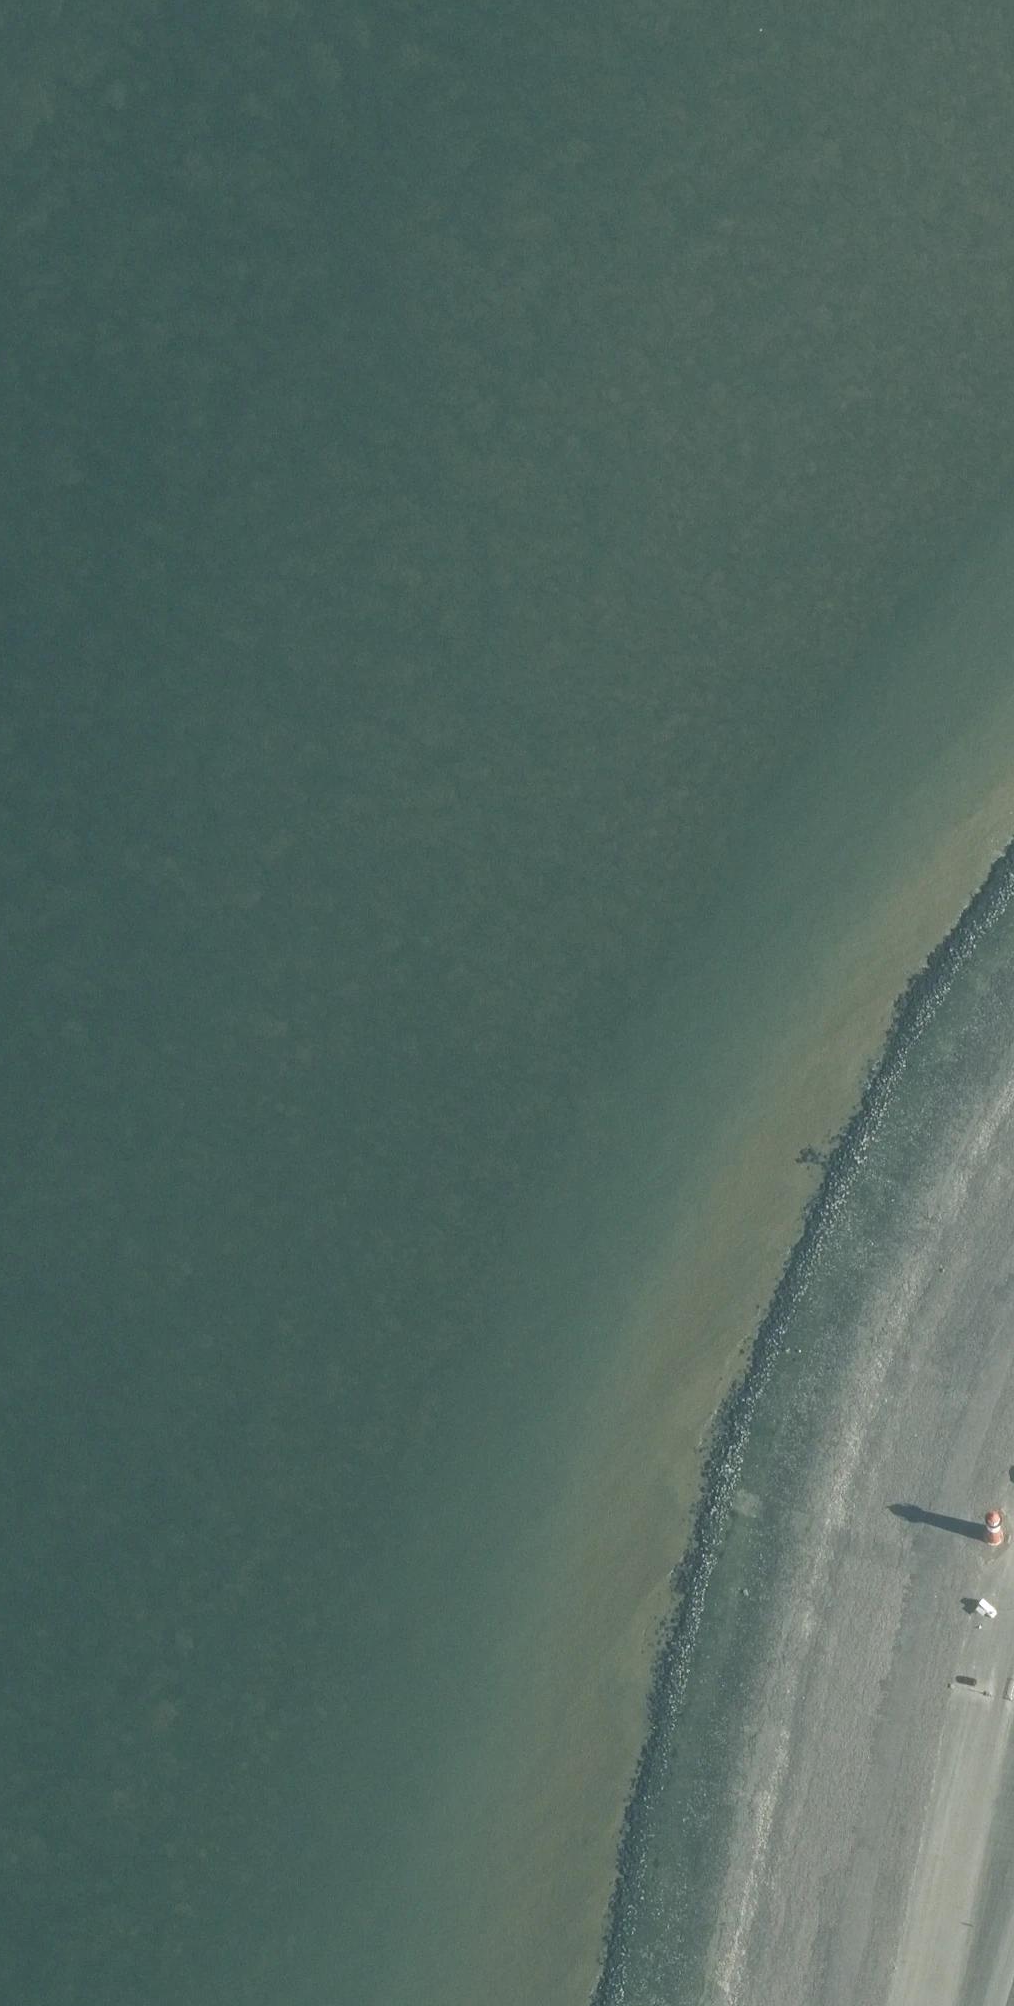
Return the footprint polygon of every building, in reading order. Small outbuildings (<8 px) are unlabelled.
[(1003,1537),(1003,1535),(1002,1534),(1002,1532),(1001,1531),(1000,1529),(998,1528),(997,1527),(995,1527),(994,1526),(992,1526),(990,1527),(989,1527),(987,1528),(986,1530),(985,1531),(984,1532),(983,1534),(983,1536),(983,1538),(984,1539),(984,1541),(985,1542),(987,1543),(988,1545),(990,1545),(991,1546),(993,1546),(995,1546),(997,1545),(998,1544),(999,1543),(1001,1542),(1002,1541),(1002,1539),(1003,1537)]
